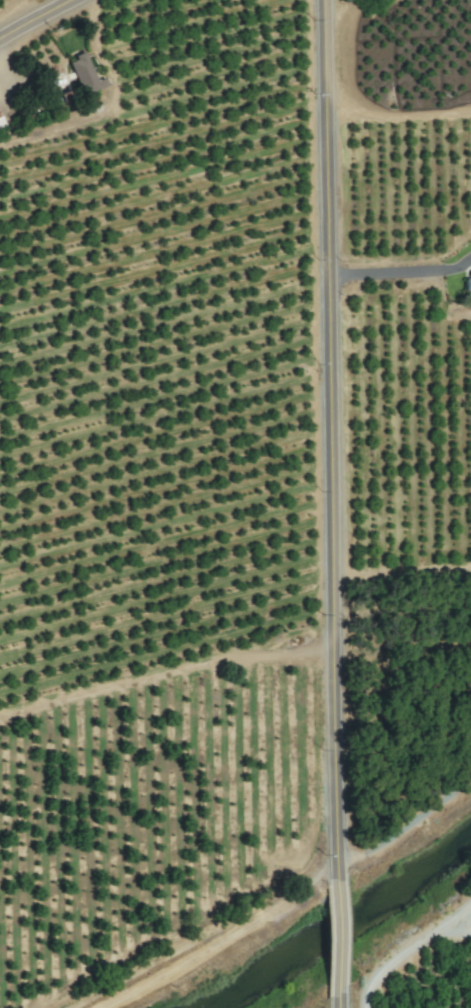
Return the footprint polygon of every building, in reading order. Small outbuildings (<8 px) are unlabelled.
[(95,80),(85,53),(69,59),(81,94),(106,85),(104,77),(95,80)]
